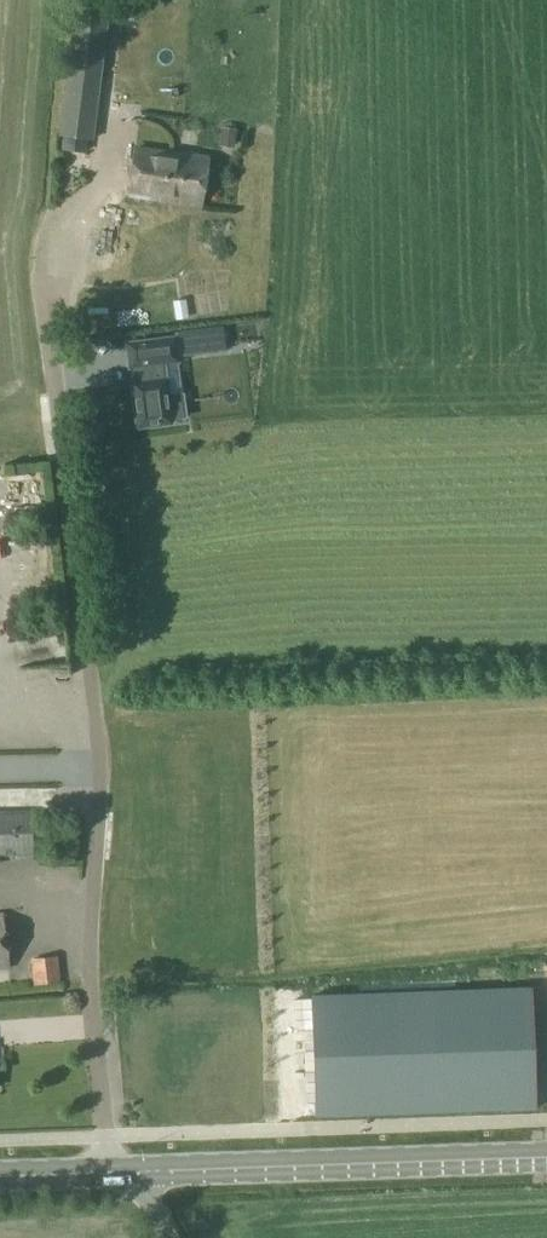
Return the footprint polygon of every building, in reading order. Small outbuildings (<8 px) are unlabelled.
[(80,0),(78,0),(62,141),(93,145),(102,71),(103,61),(109,4),(80,0)] [(236,130),(222,127),(219,146),(234,148),(236,130)] [(136,148),(129,196),(130,196),(152,199),(159,200),(200,205),(207,158),(171,153),(136,148)] [(177,356),(225,350),(222,331),(126,344),(129,368),(133,367),(135,383),(131,383),(137,427),(171,423),(170,418),(185,416),(177,356)] [(62,648),(47,649),(49,690),(64,689),(62,648)] [(37,854),(37,812),(0,813),(0,855),(37,854)] [(33,985),(60,981),(57,956),(30,959),(33,985)] [(531,987),(312,995),(316,1116),(535,1108),(531,987)]
